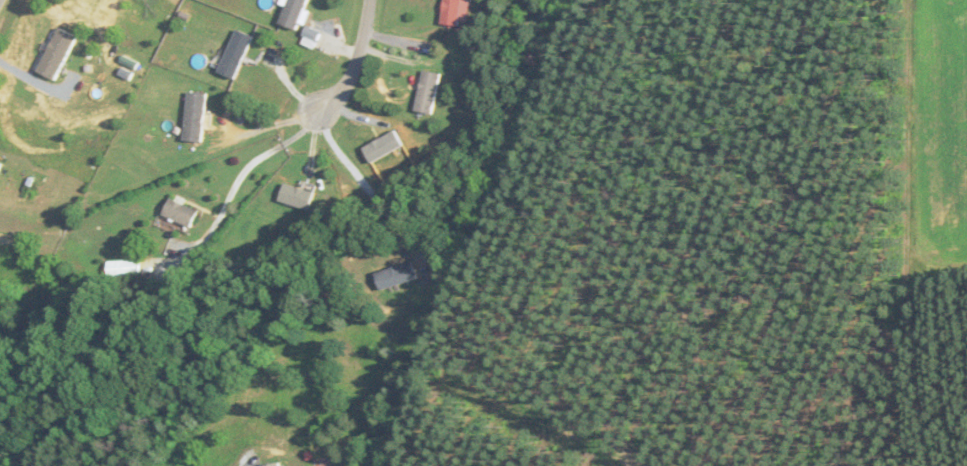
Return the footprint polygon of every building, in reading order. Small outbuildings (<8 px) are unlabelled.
[(308,0),(289,0),(282,25),(299,30),(308,0)] [(461,26),(462,0),(444,0),(443,25),(461,26)] [(77,37),(59,28),(38,73),(57,81),(77,37)] [(433,115),(441,75),(424,71),(415,111),(433,115)] [(203,143),(207,94),(188,93),(185,142),(203,143)] [(191,230),(200,211),(171,198),(163,216),(191,230)] [(125,261),(125,276),(142,276),(142,261),(125,261)] [(417,279),(412,263),(376,274),(381,291),(417,279)]
